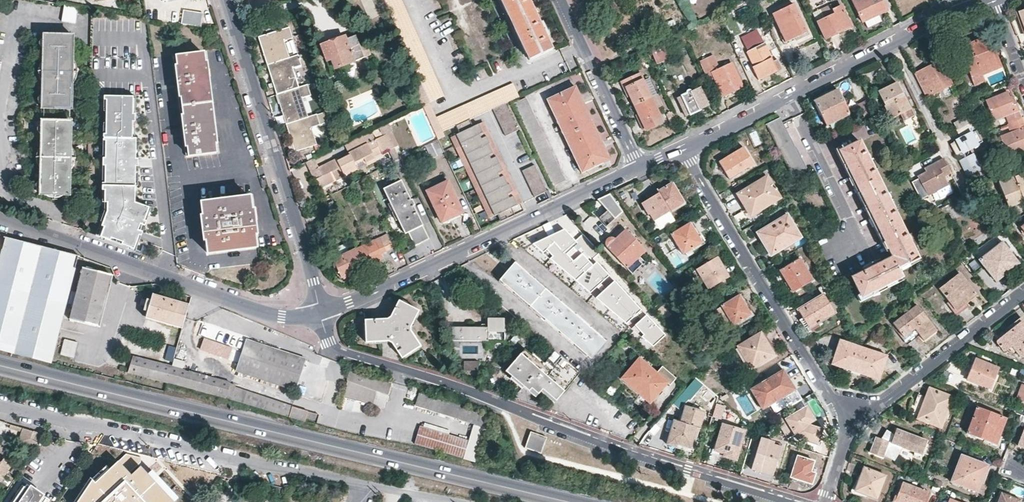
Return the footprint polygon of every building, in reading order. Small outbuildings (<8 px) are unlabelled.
[(14,0),(13,0),(11,12),(62,20),(63,9),(14,0)] [(421,83),(430,102),(444,96),(401,0),(384,0),(421,83)] [(503,4),(509,17),(521,41),(530,60),(542,54),(552,49),(545,34),(547,33),(544,27),(542,27),(529,0),(501,0),(503,4)] [(882,0),(853,0),(863,22),(869,19),(887,10),(882,0)] [(77,22),(79,6),(64,3),(63,9),(62,20),(77,22)] [(807,32),(794,4),(774,14),(786,42),(797,37),(807,32)] [(851,27),(842,6),(833,10),(835,14),(818,22),(826,39),(834,35),(851,27)] [(183,10),(181,24),(201,27),(203,14),(183,10)] [(269,64),(290,57),(285,42),(293,39),(290,28),(260,37),(264,47),(262,48),(263,51),(267,65),(269,64)] [(677,38),(675,39),(679,50),(689,45),(685,34),(680,36),(677,38)] [(74,35),(44,35),(43,62),(43,80),(42,108),(72,108),(72,83),(74,61),(74,35)] [(773,61),(761,35),(745,44),(749,50),(747,51),(755,68),(754,70),(758,80),(767,75),(782,68),(778,59),(773,61)] [(360,48),(356,36),(346,39),(345,37),(333,41),(321,46),(327,61),(331,60),(335,69),(371,56),(367,46),(360,48)] [(984,78),(982,76),(980,71),(993,66),(996,65),(991,52),(988,53),(984,45),(982,39),(960,48),(974,82),(984,78)] [(657,63),(670,57),(664,45),(652,51),(657,63)] [(646,51),(644,49),(636,53),(640,63),(649,59),(646,51)] [(216,153),(213,128),(205,64),(203,53),(174,57),(187,156),(216,153)] [(279,94),(300,87),(294,69),(302,66),(299,55),(290,57),(269,64),(271,70),(273,74),(271,75),(277,94),(279,94)] [(731,63),(721,68),(715,55),(701,61),(707,74),(712,72),(724,96),(733,92),(743,87),(731,63)] [(920,71),(914,74),(926,96),(951,84),(940,61),(920,71)] [(980,71),(982,76),(994,71),(993,66),(980,71)] [(651,97),(643,82),(639,72),(621,81),(623,86),(624,89),(627,89),(631,96),(635,105),(651,97)] [(643,82),(651,97),(656,95),(648,79),(643,82)] [(904,120),(913,115),(897,82),(886,87),(878,92),(891,118),(901,114),(904,120)] [(442,132),(519,97),(513,83),(436,118),(442,132)] [(287,124),(289,124),(309,117),(303,98),(312,95),(308,84),(300,87),(279,94),(281,100),(283,104),(280,105),(284,116),(287,124)] [(603,144),(582,100),(576,87),(548,100),(571,150),(583,173),(611,160),(603,144)] [(709,104),(701,88),(678,98),(685,112),(686,115),(690,113),(691,114),(695,112),(695,111),(709,104)] [(849,114),(837,89),(821,97),(814,101),(826,125),(849,114)] [(1003,117),(1006,125),(1022,119),(1015,102),(1011,103),(1010,99),(1007,93),(985,101),(993,121),(1003,117)] [(656,95),(651,97),(656,108),(662,106),(656,95)] [(98,237),(132,249),(141,224),(139,223),(141,216),(144,218),(144,217),(148,207),(134,202),(135,176),(135,166),(129,166),(129,160),(135,160),(135,144),(135,139),(131,139),(132,122),(126,122),(126,115),(132,115),(132,97),(106,97),(105,192),(104,210),(100,221),(103,222),(98,237)] [(656,108),(651,97),(635,105),(639,113),(643,121),(640,123),(642,126),(644,131),(662,122),(660,117),(656,108)] [(875,111),(869,97),(857,103),(864,117),(875,111)] [(565,181),(550,150),(526,98),(513,103),(553,186),(565,181)] [(518,130),(506,104),(493,110),(505,136),(518,130)] [(309,117),(289,124),(290,128),(292,133),(290,133),(292,141),(296,152),(318,144),(312,127),(321,125),(317,114),(309,117)] [(781,121),(779,117),(766,124),(793,177),(805,171),(781,121)] [(1006,125),(1009,132),(1012,131),(1012,133),(1000,138),(1008,158),(1023,151),(1023,125),(1022,119),(1006,125)] [(47,194),(65,194),(70,195),(71,179),(71,169),(71,158),(71,146),(72,138),(72,121),(43,120),(43,137),(43,149),(42,167),(42,178),(42,193),(47,194)] [(507,195),(512,192),(508,185),(507,186),(505,181),(503,176),(499,178),(497,174),(502,172),(499,165),(495,157),(494,158),(490,160),(489,156),(493,154),(492,154),(496,152),(494,147),(490,148),(489,145),(490,144),(487,137),(485,138),(481,139),(479,136),(483,134),(487,132),(484,127),(481,128),(479,125),(473,127),(470,120),(456,126),(459,134),(456,135),(460,144),(465,155),(470,164),(475,176),(480,187),(484,196),(490,208),(494,217),(497,215),(500,222),(514,216),(511,209),(517,206),(512,196),(508,198),(507,195)] [(972,122),(956,130),(961,139),(950,144),(955,156),(956,156),(958,155),(961,160),(959,161),(958,162),(966,177),(980,171),(972,155),(966,158),(963,152),(982,143),(972,122)] [(460,144),(456,135),(452,137),(456,146),(460,144)] [(344,177),(357,171),(354,165),(363,161),(367,167),(376,163),(373,156),(380,153),(383,156),(393,151),(386,137),(336,161),(344,177)] [(444,152),(438,139),(425,146),(432,158),(444,152)] [(918,259),(859,141),(839,151),(856,186),(892,257),(880,262),(879,259),(862,268),(863,271),(851,277),(861,298),(891,283),(902,278),(898,269),(918,259)] [(465,155),(460,144),(456,146),(461,157),(465,155)] [(754,163),(744,147),(719,162),(725,172),(729,178),(754,163)] [(470,164),(465,155),(461,157),(465,166),(470,164)] [(315,158),(306,163),(312,175),(315,181),(317,180),(322,190),(345,178),(344,177),(336,161),(320,168),(315,158)] [(409,174),(402,158),(394,162),(402,177),(409,174)] [(928,173),(912,182),(920,198),(928,194),(930,199),(950,189),(944,177),(950,173),(943,160),(926,169),(928,173)] [(475,176),(470,164),(465,166),(470,178),(475,176)] [(546,191),(534,165),(522,171),(534,197),(545,192),(546,191)] [(1023,199),(1023,173),(998,184),(1008,208),(1019,203),(1018,201),(1023,199)] [(480,187),(475,176),(470,178),(476,189),(480,187)] [(751,216),(781,198),(776,190),(777,189),(776,187),(774,187),(767,176),(738,195),(747,209),(751,216)] [(411,199),(402,181),(384,189),(393,208),(405,234),(409,232),(415,245),(422,243),(430,239),(415,206),(415,205),(412,199),(411,199)] [(463,212),(448,182),(427,191),(442,222),(452,217),(463,212)] [(658,192),(670,212),(684,203),(675,189),(671,183),(658,192)] [(484,196),(480,187),(476,189),(480,198),(484,196)] [(658,192),(657,189),(651,193),(653,197),(648,200),(642,203),(649,214),(650,214),(655,221),(670,212),(658,192)] [(609,194),(600,199),(608,210),(599,217),(606,226),(624,213),(609,194)] [(253,221),(250,196),(201,203),(208,254),(256,247),(253,221)] [(490,208),(484,196),(480,198),(485,210),(490,208)] [(327,219),(339,213),(333,201),(321,207),(327,219)] [(494,217),(490,208),(485,210),(489,219),(494,217)] [(801,238),(788,216),(758,233),(762,240),(771,256),(801,238)] [(694,231),(696,229),(692,222),(671,235),(683,255),(702,244),(697,235),(694,231)] [(566,270),(588,250),(567,229),(549,246),(546,249),(566,270)] [(646,252),(627,231),(617,240),(615,239),(612,238),(609,239),(608,239),(606,243),(607,247),(628,270),(646,252)] [(357,249),(366,266),(383,258),(381,254),(385,252),(394,247),(388,234),(357,249)] [(37,245),(6,237),(0,261),(0,350),(51,363),(78,256),(37,245)] [(1009,270),(1018,263),(1002,242),(979,260),(984,267),(987,266),(996,278),(1001,273),(1008,269),(1009,270)] [(333,259),(349,251),(345,244),(336,249),(334,251),(332,255),(333,259)] [(342,278),(366,266),(357,249),(356,248),(349,251),(333,259),(338,269),(342,278)] [(723,268),(717,258),(697,269),(709,289),(728,277),(723,268)] [(813,280),(800,259),(780,271),(787,283),(793,293),(813,280)] [(582,323),(562,306),(563,305),(559,301),(557,302),(546,292),(531,280),(532,278),(527,274),(526,275),(515,265),(502,280),(591,357),(603,342),(592,332),(592,330),(588,327),(587,327),(582,323)] [(98,326),(108,286),(111,275),(83,267),(82,271),(79,270),(73,291),(77,292),(69,319),(98,326)] [(963,306),(977,296),(959,273),(940,288),(957,311),(963,306)] [(744,302),(746,301),(741,294),(721,306),(733,326),(752,315),(746,306),(744,302)] [(809,328),(834,312),(823,294),(798,309),(805,321),(809,328)] [(146,317),(184,328),(190,305),(152,295),(146,317)] [(421,347),(412,332),(411,330),(411,328),(411,325),(418,312),(398,302),(392,315),(391,316),(390,317),(388,319),(386,320),(365,321),(367,342),(386,341),(388,341),(390,342),(393,343),(395,348),(402,359),(421,347)] [(916,328),(920,334),(924,339),(925,340),(937,331),(917,305),(893,323),(904,337),(916,328)] [(1021,317),(1014,323),(1009,327),(1011,330),(997,341),(1000,346),(1005,352),(1012,346),(1020,357),(1023,354),(1023,321),(1021,317)] [(505,342),(504,319),(487,319),(487,328),(465,328),(453,328),(452,340),(474,341),(505,342)] [(914,338),(920,334),(916,328),(904,337),(909,343),(914,338)] [(521,335),(517,331),(511,339),(515,343),(521,335)] [(752,369),(774,354),(768,343),(761,332),(738,346),(752,369)] [(73,358),(78,343),(65,340),(61,354),(73,358)] [(229,361),(233,350),(204,340),(200,351),(229,361)] [(239,365),(237,370),(296,390),(307,360),(248,340),(247,341),(239,365)] [(872,354),(853,348),(853,345),(840,340),(832,364),(852,371),(851,373),(856,374),(859,375),(860,374),(879,380),(887,357),(874,352),(872,354)] [(172,360),(175,347),(168,345),(164,358),(172,360)] [(581,373),(555,351),(543,365),(525,349),(506,371),(529,392),(532,389),(538,395),(542,390),(556,401),(562,394),(581,373)] [(129,372),(168,382),(173,367),(133,357),(129,372)] [(172,364),(183,368),(185,361),(174,358),(172,364)] [(671,385),(675,379),(661,367),(656,373),(640,359),(623,379),(650,403),(658,394),(668,383),(671,385)] [(991,388),(999,368),(974,359),(969,374),(967,379),(991,388)] [(377,392),(389,396),(393,382),(351,368),(347,380),(348,382),(344,397),(373,406),(377,392)] [(771,405),(795,389),(789,380),(782,368),(758,384),(771,405)] [(699,385),(694,381),(687,389),(692,394),(699,385)] [(940,426),(951,397),(929,389),(926,397),(918,394),(912,408),(910,415),(940,426)] [(493,416),(489,415),(462,407),(421,394),(418,407),(478,425),(472,442),(442,433),(423,427),(417,445),(474,462),(475,462),(490,423),(493,416)] [(721,418),(724,405),(716,403),(713,416),(721,418)] [(700,429),(705,413),(686,407),(681,423),(675,421),(667,445),(672,447),(676,448),(677,445),(688,448),(687,449),(690,450),(697,428),(700,429)] [(815,419),(807,407),(786,419),(797,437),(818,444),(822,430),(811,425),(808,427),(808,425),(807,424),(815,419)] [(999,438),(1006,419),(977,407),(967,433),(996,444),(999,438)] [(735,459),(745,430),(723,423),(715,450),(719,451),(724,453),(724,456),(735,459)] [(45,435),(22,429),(21,433),(18,442),(33,450),(34,451),(45,435)] [(928,441),(896,430),(893,436),(892,439),(888,435),(883,440),(880,439),(875,437),(872,446),(869,453),(882,458),(884,452),(885,449),(891,455),(900,447),(902,448),(922,456),(928,441)] [(548,436),(531,431),(525,447),(542,453),(548,436)] [(883,440),(888,435),(892,439),(893,436),(889,431),(880,439),(883,440)] [(2,463),(6,467),(9,469),(16,459),(8,453),(14,446),(3,439),(0,436),(0,466),(2,463)] [(774,472),(782,444),(761,437),(759,442),(752,469),(756,470),(760,471),(761,468),(774,472)] [(900,447),(891,455),(885,449),(884,452),(890,459),(902,448),(900,447)] [(126,455),(95,483),(92,480),(78,501),(174,501),(148,474),(138,464),(141,462),(140,457),(126,455)] [(813,465),(813,461),(797,456),(791,477),(795,479),(812,484),(814,475),(810,473),(813,465)] [(986,470),(988,466),(962,456),(952,482),(978,492),(986,470)] [(877,499),(886,476),(863,468),(859,481),(855,491),(877,499)] [(148,474),(174,501),(179,498),(152,470),(148,474)] [(903,501),(927,501),(930,494),(924,491),(926,487),(921,485),(919,490),(902,483),(897,497),(904,501),(903,501)] [(46,497),(27,484),(25,487),(15,501),(42,501),(46,497)] [(11,501),(15,501),(25,487),(22,485),(11,501)] [(1021,501),(1001,493),(998,501),(1020,501),(1021,501)]
